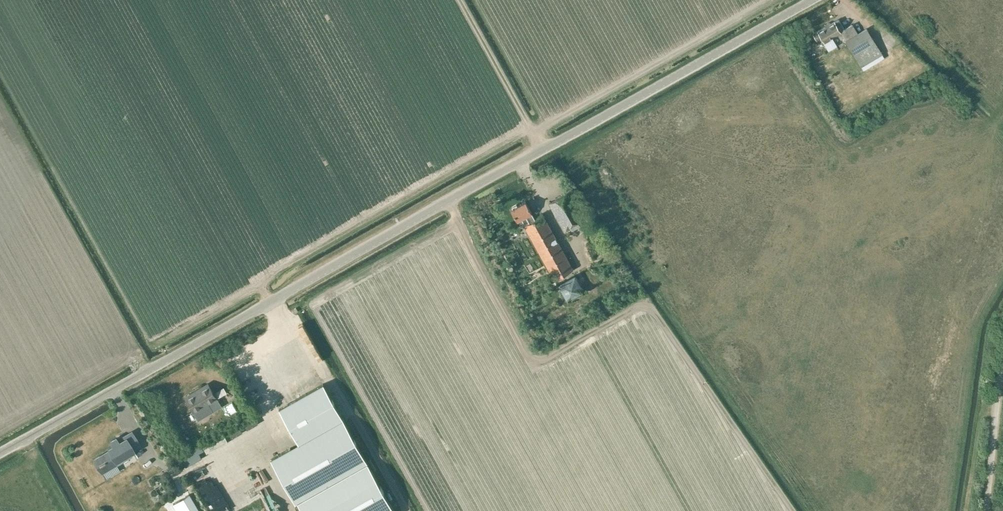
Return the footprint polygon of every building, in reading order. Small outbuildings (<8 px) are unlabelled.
[(835,22),(813,35),(817,41),(822,38),(829,50),(837,46),(832,37),(838,34),(840,39),(843,37),(862,66),(883,54),(866,27),(858,32),(853,24),(844,29),(839,20),(835,22)] [(566,232),(573,229),(589,219),(572,188),(548,202),(566,232)] [(521,226),(525,225),(554,279),(573,269),(543,214),(535,218),(532,212),(525,201),(511,209),(517,220),(521,226)] [(567,301),(584,291),(575,274),(558,284),(567,301)] [(208,384),(186,397),(195,413),(217,400),(216,398),(213,393),(208,384)] [(273,458),(303,510),(394,510),(343,420),(323,384),(279,408),(299,443),(281,453),(273,458)] [(224,387),(213,393),(216,398),(227,392),(224,387)] [(103,462),(98,465),(103,472),(119,462),(118,460),(134,450),(133,448),(139,444),(132,432),(125,436),(126,438),(119,442),(116,438),(112,440),(114,445),(110,448),(111,450),(100,456),(103,462)] [(173,503),(178,510),(199,510),(189,494),(173,503)]
